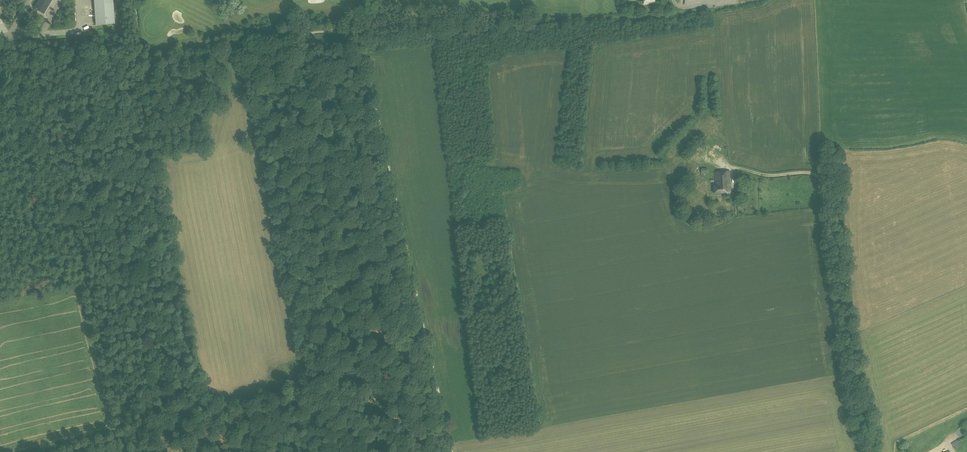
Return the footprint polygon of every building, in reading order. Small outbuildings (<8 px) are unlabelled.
[(44,14),(52,0),(39,0),(34,8),(44,14)] [(96,25),(115,24),(113,0),(94,0),(96,25)] [(714,186),(714,193),(727,193),(727,192),(731,192),(730,171),(715,172),(716,186),(714,186)]
